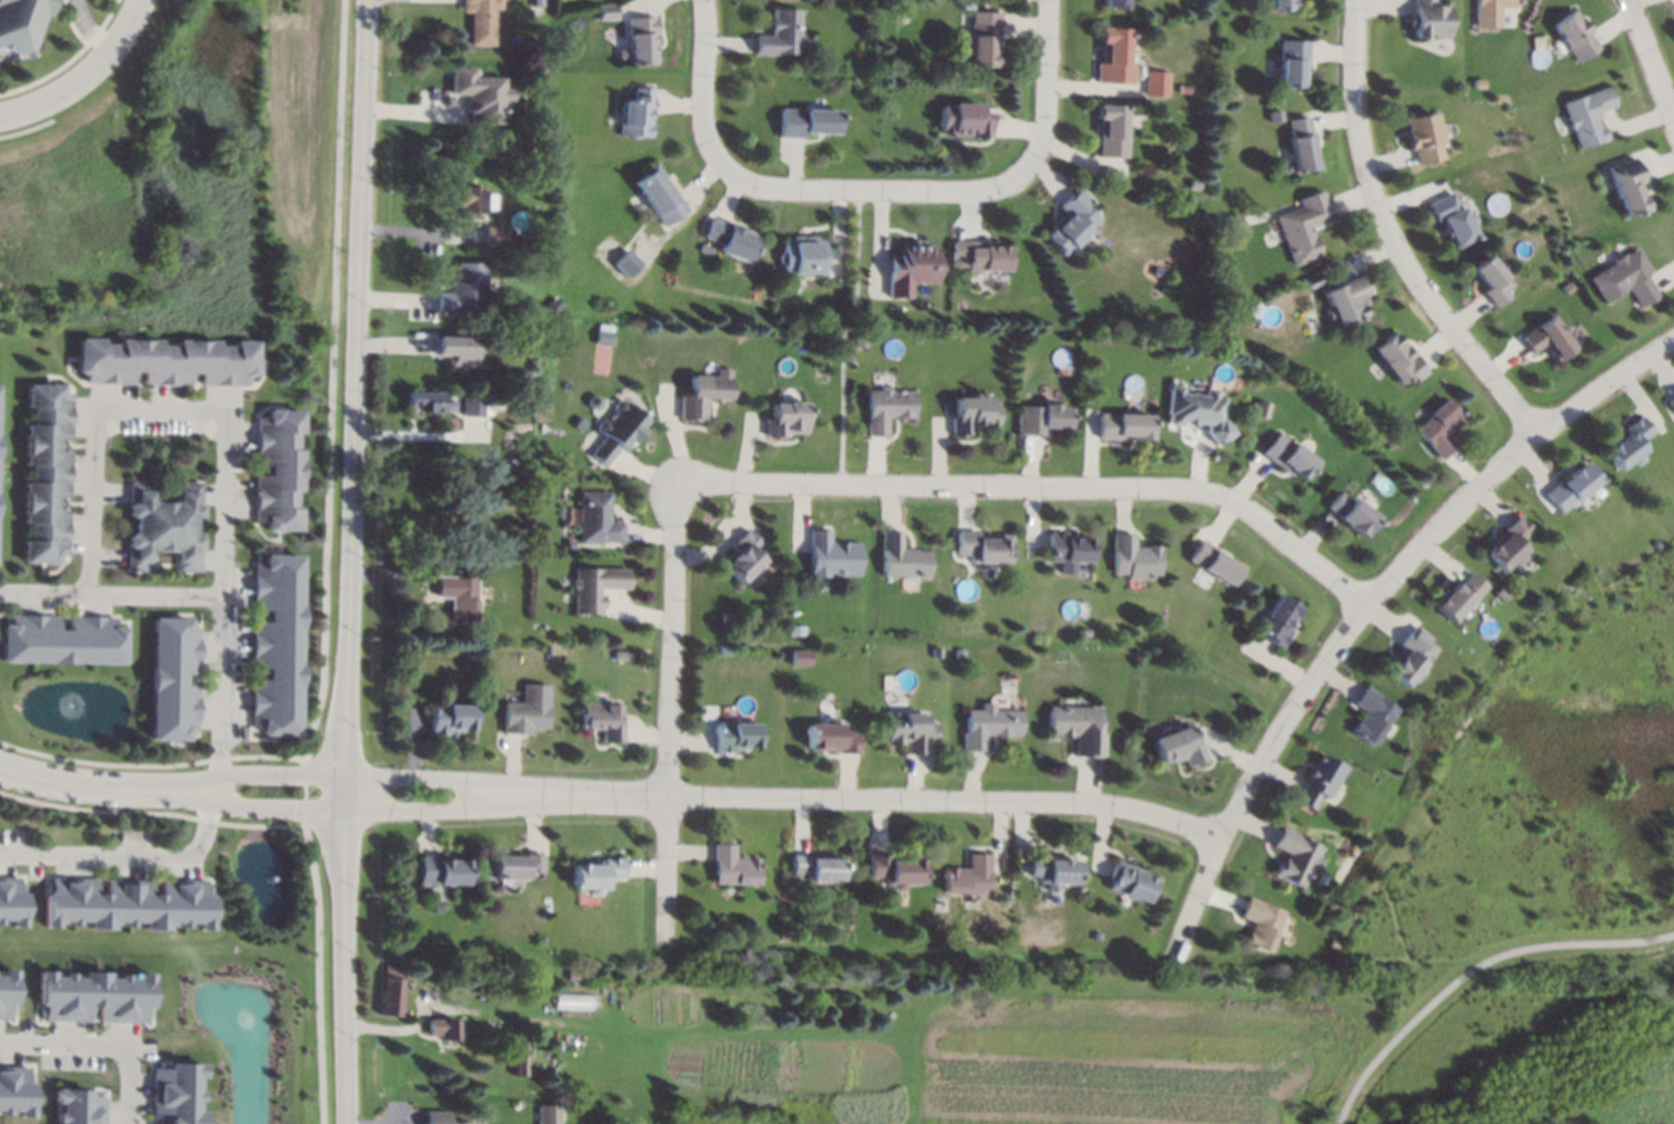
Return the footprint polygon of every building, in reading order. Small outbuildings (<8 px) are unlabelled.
[(8,52),(0,49),(0,0),(46,0),(40,16),(37,14),(23,51),(26,54),(17,60),(13,54),(8,52)] [(460,1),(460,0),(499,0),(499,9),(492,9),(492,44),(468,44),(468,11),(459,11),(460,1)] [(1267,10),(1268,0),(1290,0),(1290,10),(1267,10)] [(1411,12),(1411,0),(1432,0),(1432,4),(1436,4),(1436,2),(1446,2),(1446,38),(1432,38),(1432,39),(1412,38),(1412,26),(1409,26),(1409,14),(1409,11),(1411,12)] [(1473,27),(1474,0),(1514,0),(1514,8),(1500,8),(1498,28),(1473,27)] [(612,19),(611,4),(595,4),(595,19),(612,19)] [(799,9),(796,56),(752,54),(752,51),(753,38),(753,34),(768,34),(769,8),(799,9)] [(1587,31),(1588,32),(1587,33),(1597,47),(1576,63),(1551,26),(1573,9),(1587,31)] [(1000,13),(1000,34),(999,66),(970,66),(971,11),(1000,11),(1000,13)] [(652,16),(655,62),(629,64),(624,19),(624,18),(651,16),(652,16)] [(1125,40),(1129,40),(1127,50),(1126,50),(1126,63),(1133,63),(1133,71),(1133,82),(1095,82),(1095,81),(1095,62),(1104,62),(1104,42),(1099,42),(1099,29),(1125,29),(1125,40)] [(1307,41),(1306,61),(1306,62),(1301,62),(1300,87),(1276,86),(1280,39),(1307,41)] [(472,66),(472,69),(475,69),(475,74),(501,76),(501,88),(510,88),(510,99),(501,99),(500,122),(469,121),(469,112),(467,112),(464,112),(465,93),(449,92),(450,66),(472,66)] [(1167,71),(1166,97),(1143,96),(1144,72),(1144,71),(1167,71)] [(1613,106),(1611,107),(1597,112),(1596,112),(1598,117),(1593,118),(1596,127),(1601,126),(1605,139),(1577,149),(1571,129),(1570,130),(1564,114),(1565,114),(1561,103),(1606,86),(1613,106)] [(651,88),(650,113),(650,137),(619,136),(620,99),(631,99),(631,87),(651,88)] [(978,107),(978,111),(988,111),(986,136),(986,137),(949,137),(949,133),(939,133),(939,106),(950,106),(950,103),(978,103),(978,107)] [(1123,106),(1122,139),(1126,139),(1125,157),(1097,155),(1097,132),(1101,133),(1101,120),(1094,120),(1095,104),(1123,106)] [(835,111),(834,133),(802,131),(801,138),(779,137),(776,137),(779,109),(835,111)] [(1281,121),(1269,122),(1266,111),(1279,109),(1281,121)] [(1441,158),(1416,163),(1415,162),(1413,147),(1409,148),(1409,147),(1405,130),(1406,130),(1404,119),(1431,113),(1441,158)] [(1310,133),(1310,134),(1306,134),(1313,170),(1294,173),(1287,138),(1290,138),(1286,120),(1301,117),(1306,116),(1310,133)] [(1641,181),(1641,182),(1637,183),(1642,197),(1640,197),(1644,210),(1623,217),(1604,167),(1630,158),(1632,157),(1641,181)] [(676,193),(688,209),(684,212),(664,227),(633,183),(650,171),(646,168),(654,162),(676,193)] [(1199,181),(1197,189),(1189,188),(1190,180),(1199,181)] [(482,188),(481,192),(482,192),(495,193),(494,209),(482,208),(481,214),(458,212),(459,207),(453,205),(454,185),(482,188)] [(1089,201),(1084,204),(1099,221),(1059,257),(1041,235),(1064,214),(1056,205),(1057,204),(1074,190),(1077,188),(1089,201)] [(1325,198),(1332,217),(1333,218),(1307,227),(1310,233),(1312,232),(1320,255),(1292,264),(1275,215),(1300,207),(1296,199),(1323,190),(1325,198)] [(1462,213),(1467,211),(1470,212),(1474,219),(1472,222),(1467,224),(1473,237),(1453,247),(1447,237),(1444,238),(1439,229),(1441,228),(1437,220),(1433,221),(1425,204),(1427,203),(1449,192),(1452,191),(1462,213)] [(1242,232),(1239,214),(1224,217),(1227,234),(1242,232)] [(729,225),(761,238),(750,264),(719,252),(722,244),(704,238),(711,220),(711,219),(729,225)] [(503,225),(502,245),(492,245),(483,244),(483,229),(484,225),(503,225)] [(815,240),(824,240),(824,249),(824,272),(824,274),(783,273),(783,240),(792,240),(792,235),(815,235),(815,240)] [(980,245),(1004,245),(1004,271),(964,271),(964,255),(961,255),(961,240),(964,240),(978,241),(980,241),(980,245)] [(711,247),(709,254),(700,251),(702,243),(711,247)] [(931,250),(935,250),(936,282),(910,283),(910,298),(889,298),(888,258),(888,254),(899,254),(899,247),(931,245),(931,250)] [(1648,271),(1643,274),(1644,275),(1655,294),(1656,295),(1637,307),(1625,287),(1602,302),(1587,278),(1611,263),(1610,261),(1622,253),(1623,254),(1634,248),(1648,271)] [(641,263),(627,250),(613,264),(627,277),(641,263)] [(1504,277),(1511,284),(1504,290),(1508,295),(1493,308),(1491,304),(1481,293),(1481,292),(1486,288),(1470,269),(1486,255),(1504,277)] [(530,257),(529,268),(515,268),(517,257),(530,257)] [(483,311),(439,311),(435,311),(435,294),(435,291),(449,292),(449,281),(454,281),(454,262),(483,262),(483,311)] [(1319,283),(1306,289),(1302,280),(1314,273),(1319,283)] [(1366,293),(1362,294),(1366,304),(1360,305),(1364,314),(1336,327),(1321,292),(1337,284),(1355,277),(1357,275),(1366,293)] [(925,303),(923,308),(919,308),(916,304),(918,299),(923,299),(925,303)] [(1574,347),(1555,361),(1542,343),(1530,353),(1528,352),(1518,338),(1522,335),(1550,314),(1574,347)] [(612,332),(610,345),(595,343),(597,330),(612,332)] [(1410,352),(1419,364),(1423,370),(1424,372),(1410,383),(1406,378),(1396,384),(1370,349),(1393,331),(1410,352)] [(864,347),(852,347),(851,334),(864,334),(864,347)] [(474,338),(474,365),(447,365),(448,354),(434,353),(433,353),(434,337),(474,338)] [(254,362),(255,362),(255,374),(245,374),(245,385),(241,385),(204,385),(199,385),(199,371),(189,371),(189,384),(183,384),(147,384),(142,384),(142,371),(131,371),(131,383),(127,383),(89,383),(84,383),(84,373),(76,373),(76,359),(78,359),(77,338),(100,338),(100,344),(117,344),(117,339),(158,339),(158,344),(174,344),(174,340),(217,340),(217,345),(232,345),(232,340),(254,340),(254,362)] [(728,400),(704,400),(704,419),(699,419),(699,420),(678,420),(679,395),(679,394),(688,395),(688,375),(715,375),(715,369),(729,369),(728,400)] [(531,374),(530,383),(519,382),(520,373),(531,374)] [(61,394),(70,394),(70,397),(70,434),(70,438),(57,438),(57,451),(70,451),(70,454),(70,493),(70,496),(56,496),(56,508),(69,508),(69,513),(69,551),(69,554),(57,554),(57,563),(43,563),(43,562),(23,561),(23,539),(29,539),(30,521),(24,521),(24,481),(30,481),(30,464),(24,464),(26,421),(30,421),(30,405),(26,405),(26,384),(61,384),(61,394)] [(1182,385),(1181,392),(1203,394),(1204,388),(1215,390),(1215,397),(1223,398),(1222,403),(1224,403),(1223,411),(1221,411),(1221,417),(1233,432),(1215,445),(1214,444),(1205,432),(1206,423),(1193,422),(1193,425),(1183,424),(1183,420),(1181,420),(1180,426),(1166,425),(1167,414),(1165,414),(1169,384),(1182,385)] [(888,388),(890,390),(912,390),(911,419),(885,418),(884,436),(883,436),(868,435),(864,435),(866,390),(876,391),(876,389),(879,388),(888,388)] [(439,392),(439,411),(418,410),(403,410),(404,391),(439,392)] [(983,401),(994,401),(995,428),(983,428),(976,428),(976,423),(969,423),(969,434),(950,434),(950,432),(950,417),(950,408),(954,408),(954,398),(971,398),(971,393),(983,393),(983,401)] [(1666,399),(1673,394),(1673,415),(1664,400),(1666,399)] [(482,398),(481,409),(481,417),(460,415),(461,397),(482,398)] [(1463,418),(1444,434),(1454,445),(1453,446),(1441,458),(1439,459),(1413,430),(1446,399),(1463,418)] [(643,418),(644,419),(639,426),(641,430),(630,443),(627,441),(621,446),(620,445),(618,448),(602,465),(602,466),(588,454),(603,436),(595,430),(594,425),(599,420),(605,420),(612,412),(611,405),(615,401),(620,400),(643,418)] [(1269,403),(1264,419),(1252,415),(1256,400),(1269,403)] [(803,431),(784,432),(784,434),(763,435),(763,431),(763,420),(763,419),(770,419),(770,404),(802,402),(803,431)] [(1056,403),(1056,408),(1066,409),(1065,426),(1052,426),(1052,431),(1043,430),(1043,435),(1042,435),(1018,434),(1016,434),(1018,405),(1042,407),(1043,403),(1056,403)] [(280,410),(301,410),(301,434),(295,434),(295,449),(300,449),(299,491),(295,491),(294,508),(299,508),(298,531),(264,530),(264,521),(253,521),(253,518),(254,479),(254,474),(268,474),(268,463),(254,463),(254,460),(255,422),(255,417),(265,418),(265,408),(280,409),(280,410)] [(1149,414),(1147,440),(1097,438),(1097,433),(1097,413),(1149,414)] [(1640,418),(1647,428),(1651,431),(1640,440),(1646,449),(1640,453),(1642,455),(1642,460),(1635,464),(1631,463),(1627,461),(1615,470),(1601,451),(1613,441),(1625,431),(1624,430),(1623,428),(1640,417),(1640,418)] [(1289,444),(1291,442),(1314,461),(1300,479),(1291,471),(1287,475),(1272,463),(1260,453),(1261,451),(1275,433),(1289,444)] [(1393,446),(1386,449),(1384,440),(1391,438),(1393,446)] [(1596,480),(1557,512),(1542,493),(1544,491),(1555,483),(1556,482),(1581,462),(1596,480)] [(151,501),(177,501),(177,482),(200,482),(200,483),(200,503),(200,518),(193,518),(193,535),(200,535),(200,550),(200,569),(200,570),(177,570),(177,551),(150,551),(150,569),(128,569),(128,566),(128,548),(128,534),(133,534),(133,515),(128,515),(128,502),(128,483),(128,480),(151,480),(151,501)] [(609,508),(608,508),(607,522),(621,522),(621,524),(621,540),(621,542),(578,541),(579,491),(609,492),(609,508)] [(1350,502),(1353,498),(1376,516),(1361,536),(1336,516),(1326,509),(1325,508),(1337,492),(1350,502)] [(1530,530),(1520,539),(1526,546),(1521,551),(1523,554),(1523,559),(1516,563),(1513,563),(1510,560),(1497,571),(1481,553),(1505,531),(1502,528),(1516,514),(1530,530)] [(758,541),(756,542),(752,546),(755,550),(753,552),(761,560),(738,582),(719,562),(725,556),(726,554),(724,551),(746,530),(758,541)] [(809,530),(829,530),(829,542),(856,543),(855,575),(828,574),(828,576),(806,576),(808,551),(808,530),(809,530)] [(976,533),(1010,534),(1009,549),(1003,549),(1003,562),(994,562),(992,565),(984,565),(982,563),(966,562),(966,554),(954,554),(954,531),(956,531),(971,531),(976,531),(976,533)] [(898,549),(913,549),(913,552),(924,552),(924,579),(913,579),(913,576),(879,575),(880,532),(896,532),(898,532),(898,549)] [(1064,539),(1089,538),(1089,561),(1047,562),(1047,550),(1047,533),(1047,532),(1064,532),(1064,539)] [(1134,546),(1144,548),(1144,545),(1157,545),(1157,574),(1147,573),(1147,579),(1125,579),(1125,574),(1111,574),(1112,534),(1114,534),(1129,534),(1134,534),(1134,546)] [(1213,548),(1214,549),(1213,550),(1239,566),(1225,586),(1185,561),(1199,540),(1200,539),(1213,548)] [(295,735),(259,734),(259,725),(250,725),(250,722),(251,682),(251,680),(264,680),(264,668),(252,668),(252,665),(253,624),(253,621),(267,622),(267,610),(252,609),(252,606),(253,565),(253,563),(262,563),(263,554),(299,554),(295,735)] [(629,589),(624,589),(603,589),(599,589),(599,595),(602,595),(602,608),(601,608),(601,613),(573,613),(574,590),(571,588),(571,579),(573,578),(573,569),(629,569),(629,589)] [(1484,586),(1465,606),(1464,605),(1447,622),(1431,606),(1453,583),(1454,582),(1456,584),(1467,572),(1468,572),(1484,586)] [(452,579),(460,579),(473,579),(473,621),(448,621),(448,598),(433,598),(433,576),(440,576),(452,576),(452,579)] [(1505,594),(1500,601),(1491,593),(1497,586),(1505,594)] [(1294,605),(1289,614),(1292,616),(1283,630),(1287,632),(1277,649),(1273,645),(1261,638),(1257,635),(1261,631),(1253,625),(1261,613),(1263,614),(1275,594),(1294,605)] [(730,620),(720,621),(720,613),(730,612),(730,620)] [(116,628),(123,628),(123,662),(74,662),(74,663),(50,663),(50,662),(2,661),(2,624),(12,624),(12,616),(17,616),(53,616),(58,616),(58,630),(69,630),(69,618),(74,618),(112,618),(116,618),(116,628)] [(190,628),(198,628),(198,631),(198,638),(199,638),(198,663),(197,663),(197,673),(184,673),(184,685),(197,685),(197,696),(198,696),(197,721),(196,721),(196,727),(196,731),(188,731),(187,740),(151,739),(152,618),(190,618),(190,628)] [(803,635),(786,635),(786,625),(803,626),(803,635)] [(1413,625),(1427,638),(1424,641),(1433,649),(1416,666),(1422,671),(1412,682),(1407,678),(1400,686),(1383,672),(1402,650),(1395,645),(1396,644),(1413,625)] [(728,655),(719,655),(719,646),(728,646),(728,655)] [(939,658),(930,658),(930,646),(940,646),(939,658)] [(805,666),(788,666),(788,650),(805,650),(805,666)] [(625,652),(624,660),(613,660),(614,651),(625,652)] [(549,685),(548,729),(531,729),(531,734),(520,734),(502,733),(502,732),(503,702),(520,703),(521,684),(549,685)] [(1395,709),(1369,747),(1347,732),(1361,712),(1350,704),(1352,701),(1361,688),(1363,685),(1395,709)] [(618,704),(618,715),(618,721),(621,722),(620,740),(620,742),(602,741),(602,729),(580,727),(581,703),(618,704)] [(992,710),(1019,710),(1019,734),(1008,734),(1008,739),(990,737),(990,734),(984,734),(983,752),(982,752),(963,751),(960,751),(961,732),(964,732),(964,710),(980,710),(980,703),(992,703),(992,710)] [(471,707),(470,730),(461,729),(461,732),(447,731),(447,734),(429,733),(429,730),(430,706),(430,705),(471,707)] [(1100,707),(1099,733),(1103,734),(1102,756),(1100,756),(1077,755),(1073,755),(1073,736),(1046,735),(1047,705),(1100,707)] [(895,715),(923,714),(924,723),(932,723),(933,742),(932,742),(924,742),(924,754),(908,754),(904,754),(904,742),(902,742),(902,744),(884,744),(883,713),(895,712),(895,715)] [(835,719),(835,722),(842,722),(842,733),(858,733),(858,754),(854,754),(839,754),(835,754),(835,751),(816,751),(816,750),(804,749),(805,724),(821,724),(822,720),(824,716),(832,716),(835,719)] [(756,746),(746,746),(746,750),(732,750),(732,752),(715,752),(715,750),(715,727),(715,723),(756,723),(756,746)] [(1172,731),(1184,726),(1189,736),(1193,734),(1194,734),(1204,760),(1204,761),(1185,767),(1182,759),(1172,762),(1170,757),(1159,762),(1150,739),(1159,735),(1157,730),(1170,725),(1172,731)] [(1339,766),(1321,797),(1317,796),(1309,810),(1293,801),(1294,799),(1303,782),(1310,771),(1305,769),(1310,761),(1312,762),(1317,753),(1339,766)] [(1319,847),(1314,856),(1319,859),(1314,870),(1310,867),(1299,889),(1271,875),(1276,864),(1279,865),(1282,857),(1283,859),(1285,854),(1270,846),(1271,843),(1277,830),(1279,827),(1319,847)] [(731,859),(755,859),(755,883),(710,883),(710,859),(711,845),(711,844),(731,844),(731,859)] [(524,853),(539,854),(539,855),(539,873),(523,872),(523,879),(490,877),(490,854),(521,855),(521,853),(524,853)] [(985,855),(985,870),(985,893),(941,893),(941,867),(966,867),(966,853),(985,853),(985,855)] [(431,859),(435,859),(464,859),(464,882),(434,882),(434,884),(417,884),(417,855),(417,854),(431,854),(431,859)] [(838,880),(805,879),(805,873),(790,873),(790,854),(792,854),(805,855),(839,855),(838,880)] [(888,860),(905,860),(905,859),(919,859),(919,883),(903,883),(903,887),(898,892),(893,892),(890,889),(890,884),(882,885),(882,877),(868,877),(868,856),(868,854),(885,854),(888,854),(888,860)] [(619,860),(620,874),(620,876),(603,877),(605,890),(599,891),(597,896),(588,896),(585,893),(585,887),(570,889),(568,864),(598,862),(598,860),(619,857),(619,860)] [(1074,860),(1073,883),(1056,882),(1056,891),(1044,890),(1044,883),(1036,882),(1038,876),(1026,875),(1028,859),(1028,857),(1074,860)] [(1143,871),(1141,875),(1152,880),(1143,903),(1105,889),(1110,876),(1114,865),(1116,861),(1143,871)] [(12,920),(0,920),(0,877),(14,877),(20,877),(20,883),(23,883),(23,892),(21,892),(21,893),(24,893),(24,926),(12,926),(12,920)] [(204,886),(209,886),(209,895),(211,895),(210,930),(197,929),(197,923),(186,923),(186,927),(178,927),(178,923),(167,923),(167,930),(142,930),(142,922),(132,922),(131,925),(122,925),(122,922),(112,922),(112,929),(88,927),(88,921),(77,921),(77,925),(68,924),(69,920),(58,920),(58,926),(44,926),(46,893),(48,893),(48,882),(50,882),(50,877),(56,877),(92,879),(98,879),(97,890),(106,890),(106,877),(110,877),(147,879),(151,879),(150,892),(161,892),(161,879),(164,879),(200,880),(204,880),(204,886)] [(1282,911),(1266,953),(1242,944),(1250,921),(1237,916),(1239,914),(1244,900),(1245,896),(1282,911)] [(760,926),(760,936),(751,936),(752,926),(760,926)] [(1336,943),(1334,950),(1327,946),(1330,941),(1336,943)] [(383,963),(403,965),(398,1015),(377,1013),(383,963)] [(141,967),(141,1015),(96,1014),(96,1002),(84,1002),(84,1015),(37,1015),(37,967),(141,967)] [(13,1019),(13,969),(1,969),(1,973),(0,973),(0,1019),(13,1019)] [(553,993),(590,993),(590,1008),(553,1008),(553,993)] [(454,1020),(454,1025),(455,1025),(460,1026),(460,1034),(454,1034),(454,1041),(438,1040),(438,1034),(425,1034),(427,1018),(454,1020)] [(511,1045),(524,1046),(523,1076),(511,1076),(511,1045)] [(203,1051),(202,1123),(155,1123),(156,1110),(166,1110),(166,1100),(154,1100),(156,1051),(203,1051)] [(23,1101),(0,1101),(0,1053),(23,1053),(23,1101)] [(107,1081),(107,1123),(60,1123),(60,1080),(107,1081)] [(559,1105),(559,1123),(537,1123),(538,1104),(559,1105)] [(470,1122),(470,1123),(423,1123),(423,1113),(423,1111),(443,1111),(443,1121),(470,1122)]
